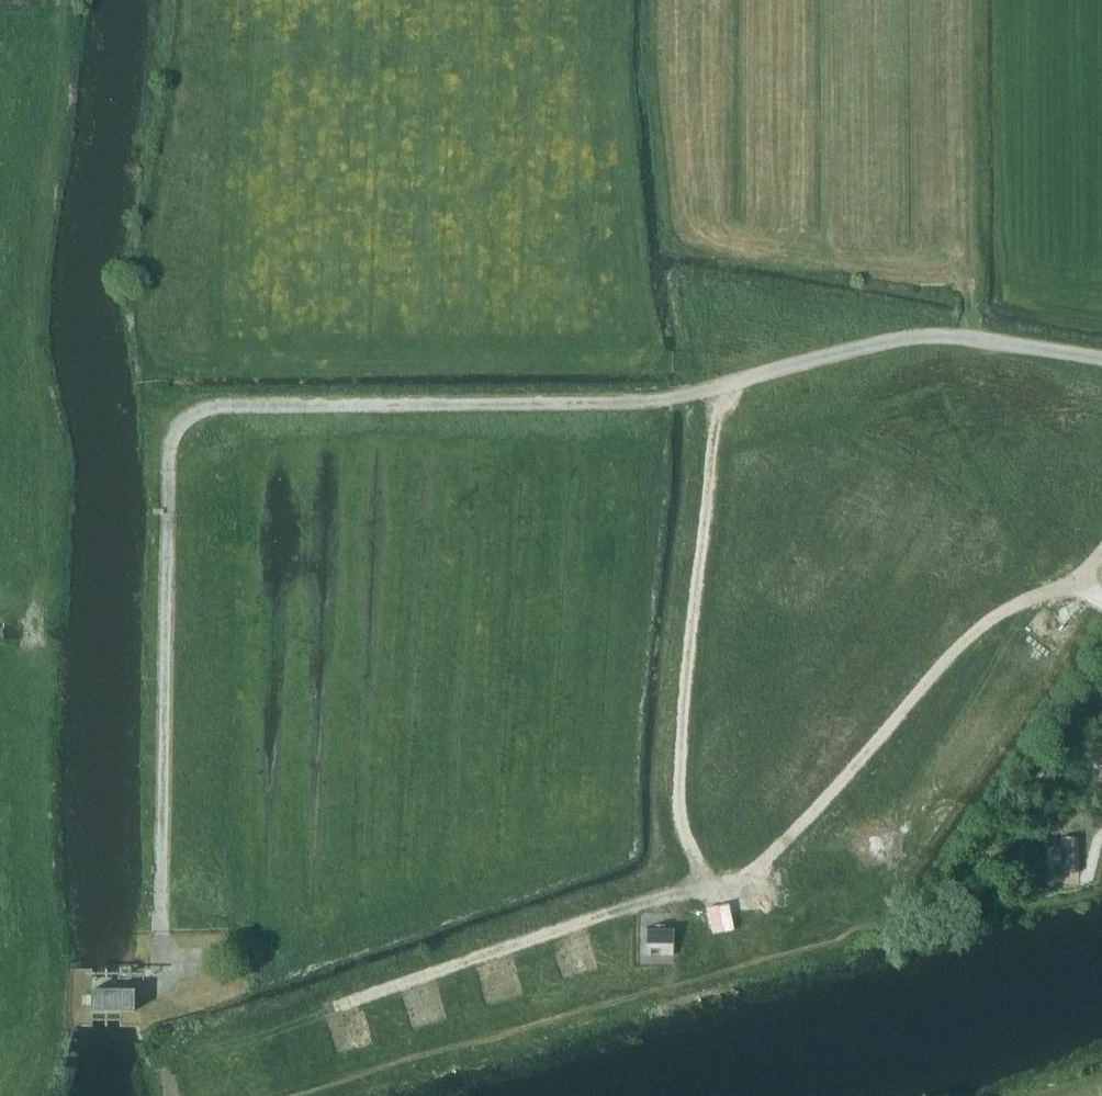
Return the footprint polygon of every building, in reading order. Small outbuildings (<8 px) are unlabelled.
[(1061,839),(1061,872),(1079,872),(1079,839),(1061,839)] [(673,928),(664,928),(655,927),(647,927),(646,945),(650,945),(659,945),(662,945),(661,950),(673,951),(673,928)] [(91,990),(91,1012),(134,1011),(134,990),(91,990)]
